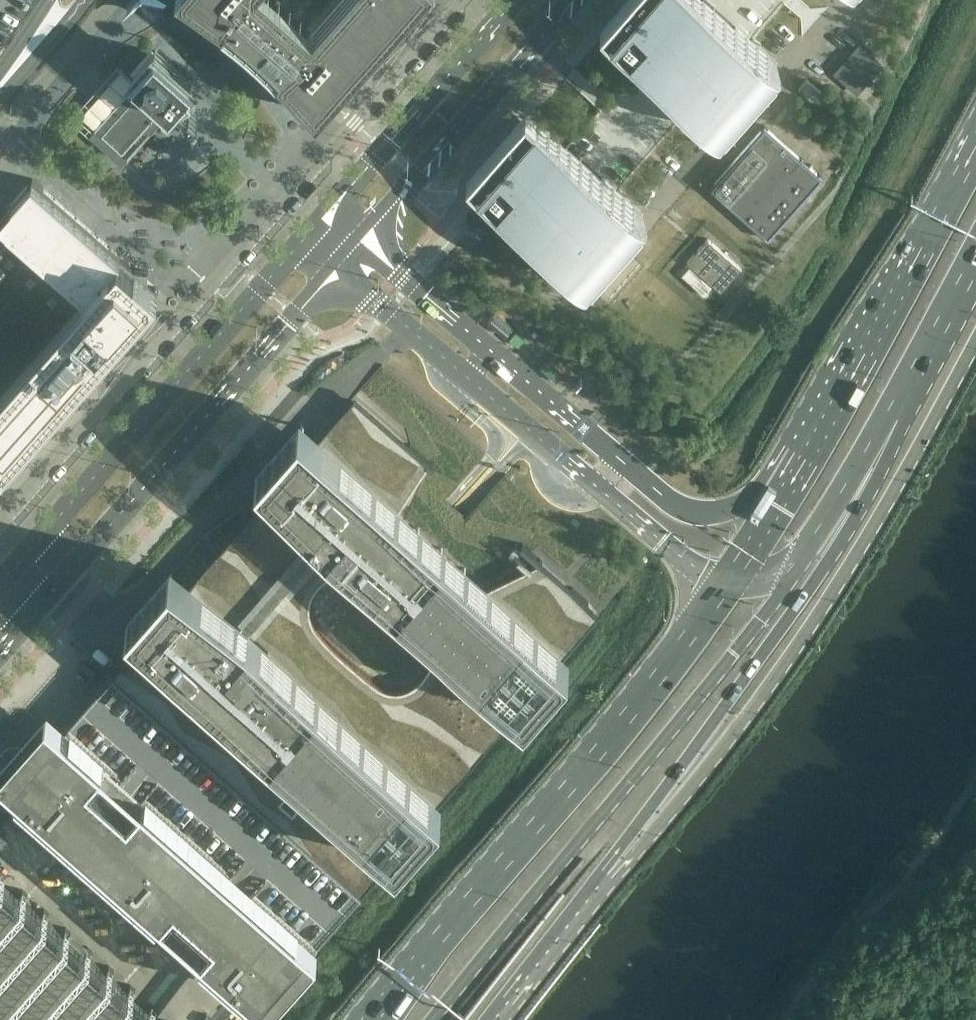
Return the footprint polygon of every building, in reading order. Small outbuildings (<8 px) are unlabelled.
[(318,108),(359,61),(414,0),(340,0),(311,33),(276,0),(196,0),(318,108)] [(601,26),(642,62),(603,106),(567,146),(529,113),(471,180),(521,225),(589,285),(648,218),(617,190),(640,164),(668,133),(691,106),(722,134),(782,67),(750,39),(762,26),(785,0),(624,0),(601,26)] [(175,109),(176,109),(185,118),(188,115),(191,118),(197,112),(193,108),(196,105),(191,101),(186,97),(182,101),(179,97),(191,84),(155,52),(134,76),(144,84),(101,133),(122,152),(166,104),(170,108),(175,102),(178,105),(175,109)] [(799,88),(820,107),(828,98),(807,79),(799,88)] [(379,108),(368,121),(371,123),(382,111),(379,108)] [(709,188),(731,207),(768,240),(823,177),(765,125),(709,188)] [(0,215),(0,469),(155,293),(158,290),(155,287),(147,280),(148,271),(135,270),(65,207),(32,178),(24,188),(7,207),(0,215)] [(707,239),(687,262),(721,292),(742,269),(707,239)] [(682,275),(704,295),(712,286),(690,266),(682,275)] [(465,520),(443,501),(484,455),(382,365),(356,394),(320,435),(300,417),(279,441),(256,467),(278,486),(191,582),(170,564),(127,613),(148,632),(116,673),(363,894),(603,608),(626,581),(505,474),(465,520)] [(111,680),(67,731),(316,952),(360,897),(111,680)] [(251,998),(265,1010),(316,952),(67,731),(51,718),(0,776),(225,975),(186,1019),(232,1019),(251,998)] [(0,878),(0,1019),(162,1019),(0,878)]
